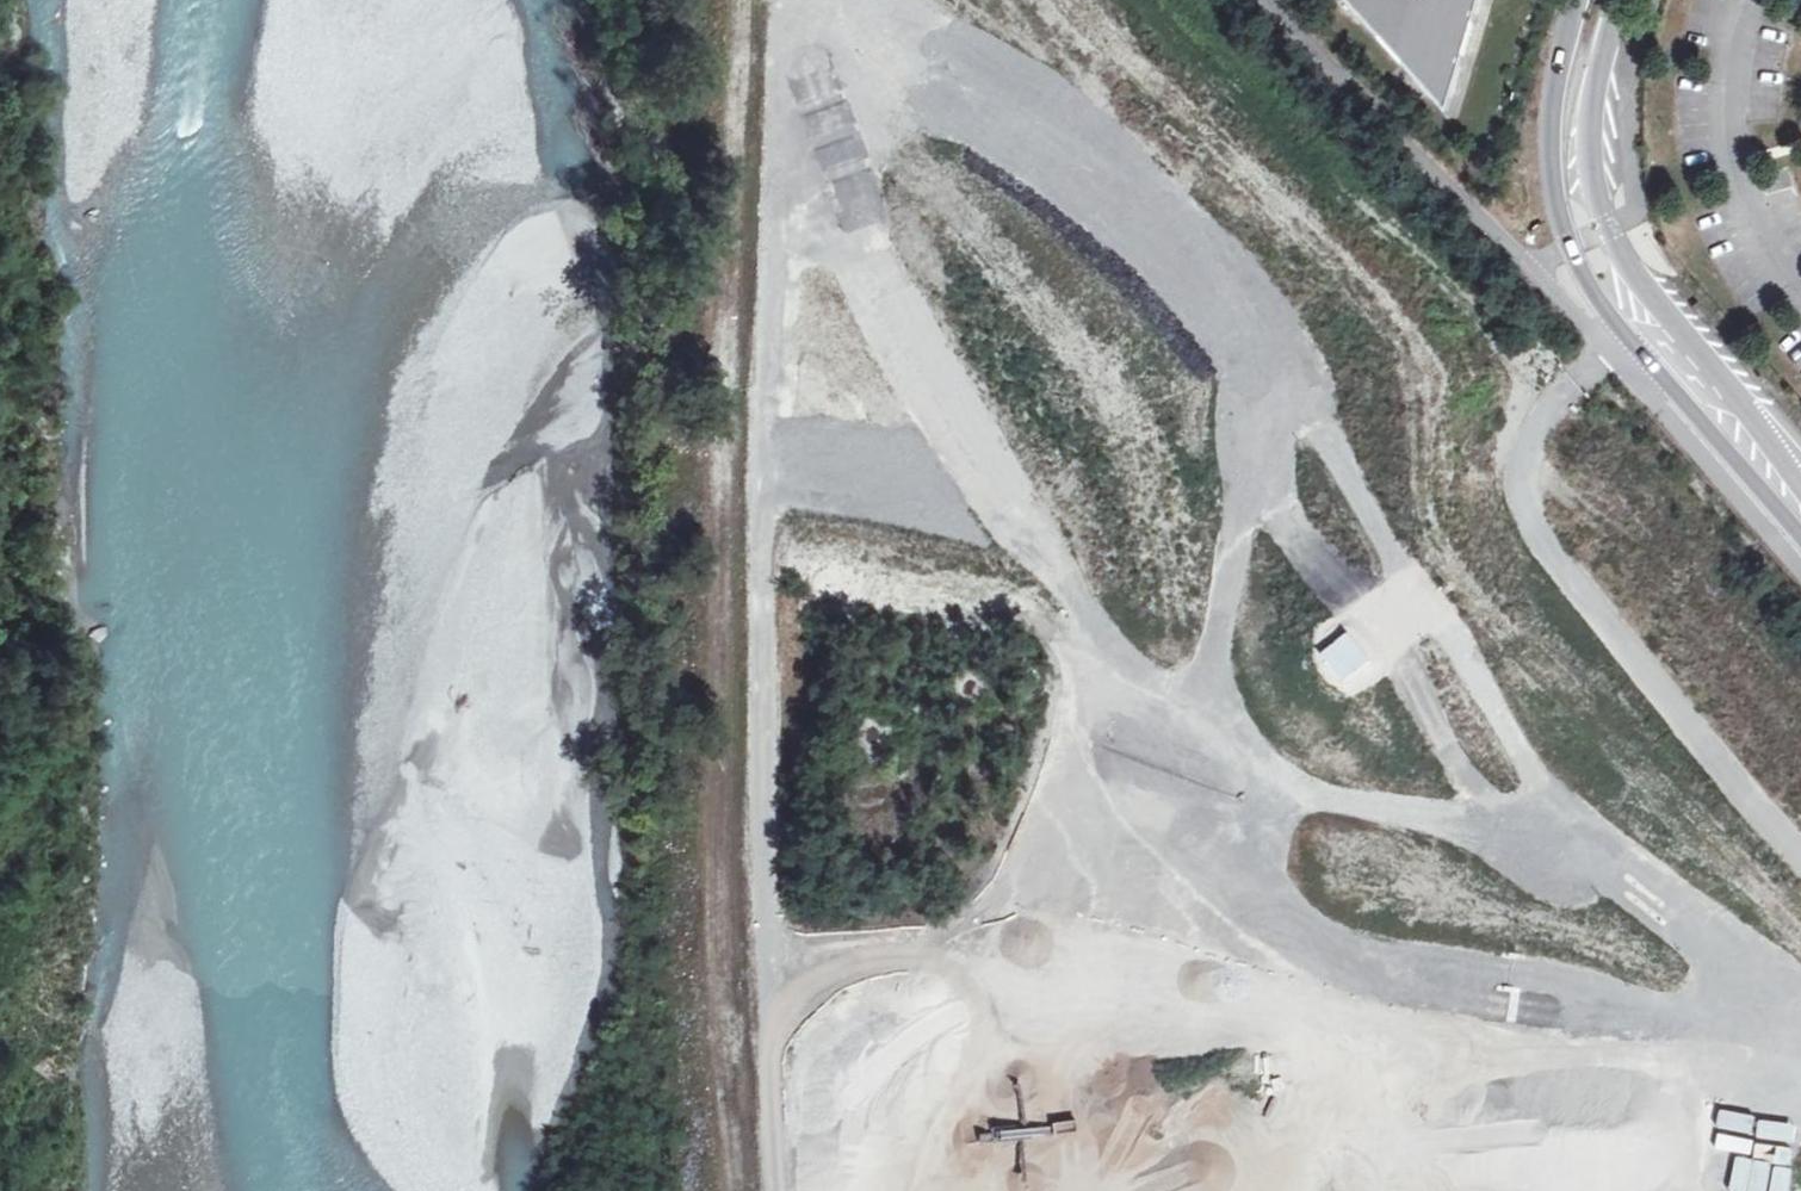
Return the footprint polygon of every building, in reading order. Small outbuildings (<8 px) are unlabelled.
[(1447,115),(1482,0),(1346,0),(1447,115)]
